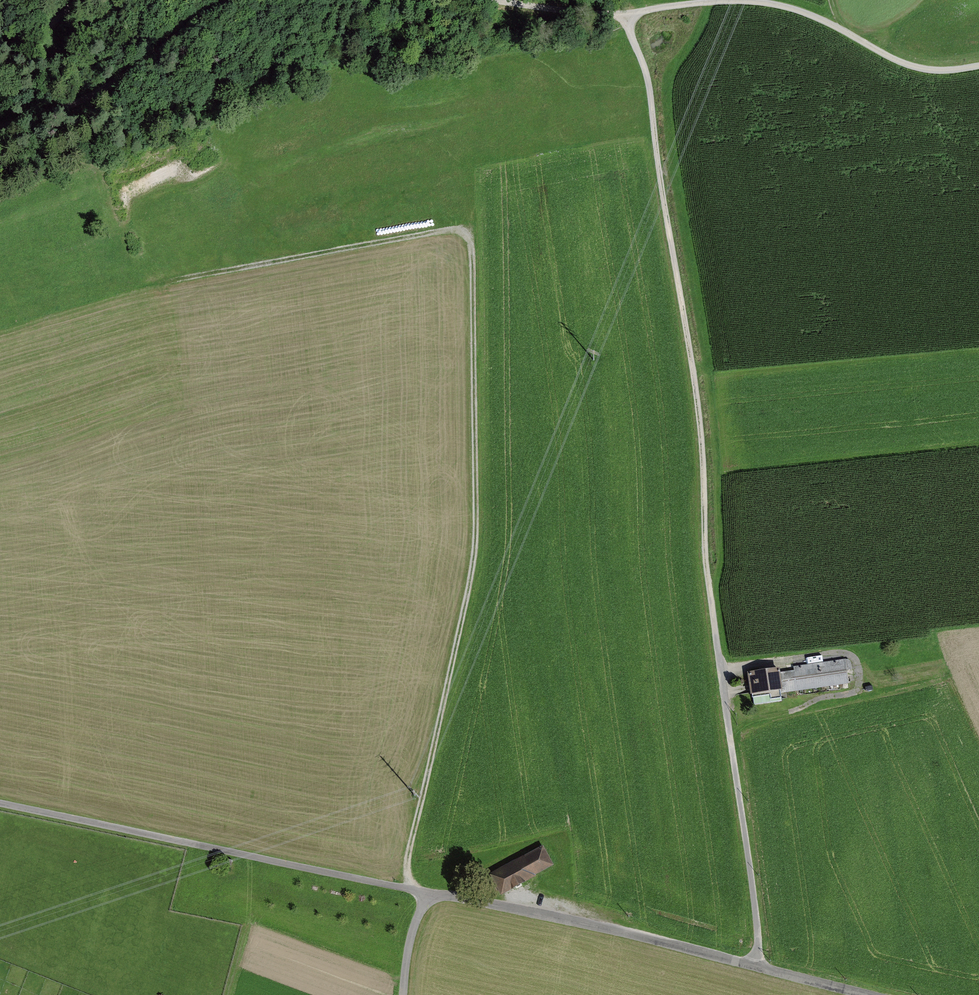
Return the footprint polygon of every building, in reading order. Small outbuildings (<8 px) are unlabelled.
[(780,667),(747,671),(752,706),(782,702),(781,694),(849,684),(846,659),(794,667),(794,670),(781,672),(780,667)] [(543,845),(490,875),(501,895),(554,865),(543,845)]
